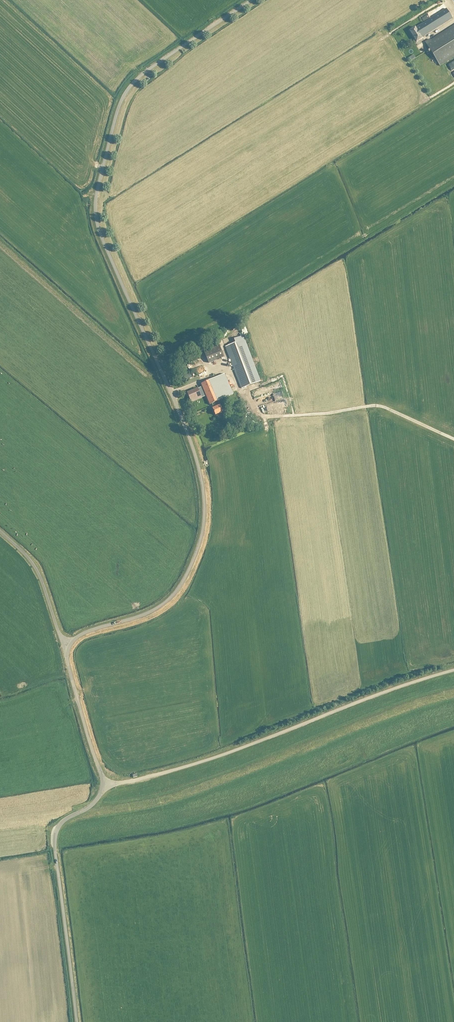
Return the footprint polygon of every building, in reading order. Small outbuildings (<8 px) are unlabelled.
[(446,9),(416,28),(415,27),(409,31),(416,42),(422,39),(422,38),(452,19),(446,9)] [(425,44),(440,66),(453,57),(453,26),(425,44)] [(225,347),(241,389),(260,382),(244,340),(225,347)] [(218,344),(203,350),(209,363),(224,357),(218,344)] [(204,364),(203,363),(198,365),(200,372),(203,370),(202,368),(208,366),(207,363),(204,364)] [(211,380),(201,384),(210,405),(212,404),(214,408),(213,409),(215,416),(223,413),(220,406),(219,406),(217,402),(220,401),(219,400),(231,395),(227,386),(215,391),(211,380)] [(263,403),(285,396),(282,389),(277,391),(275,383),(257,388),(258,391),(255,392),(256,394),(260,393),(263,403)] [(198,389),(187,393),(190,401),(201,396),(198,389)] [(287,403),(286,398),(267,404),(269,409),(287,403)]
